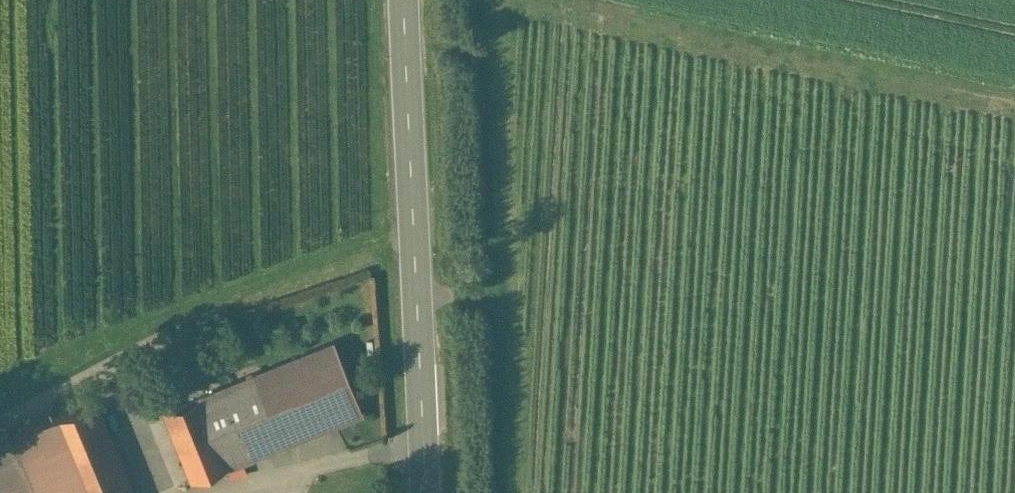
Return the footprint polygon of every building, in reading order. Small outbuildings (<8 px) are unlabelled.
[(330,342),(165,411),(196,483),(361,416),(330,342)] [(97,403),(0,440),(0,492),(133,492),(97,403)]
